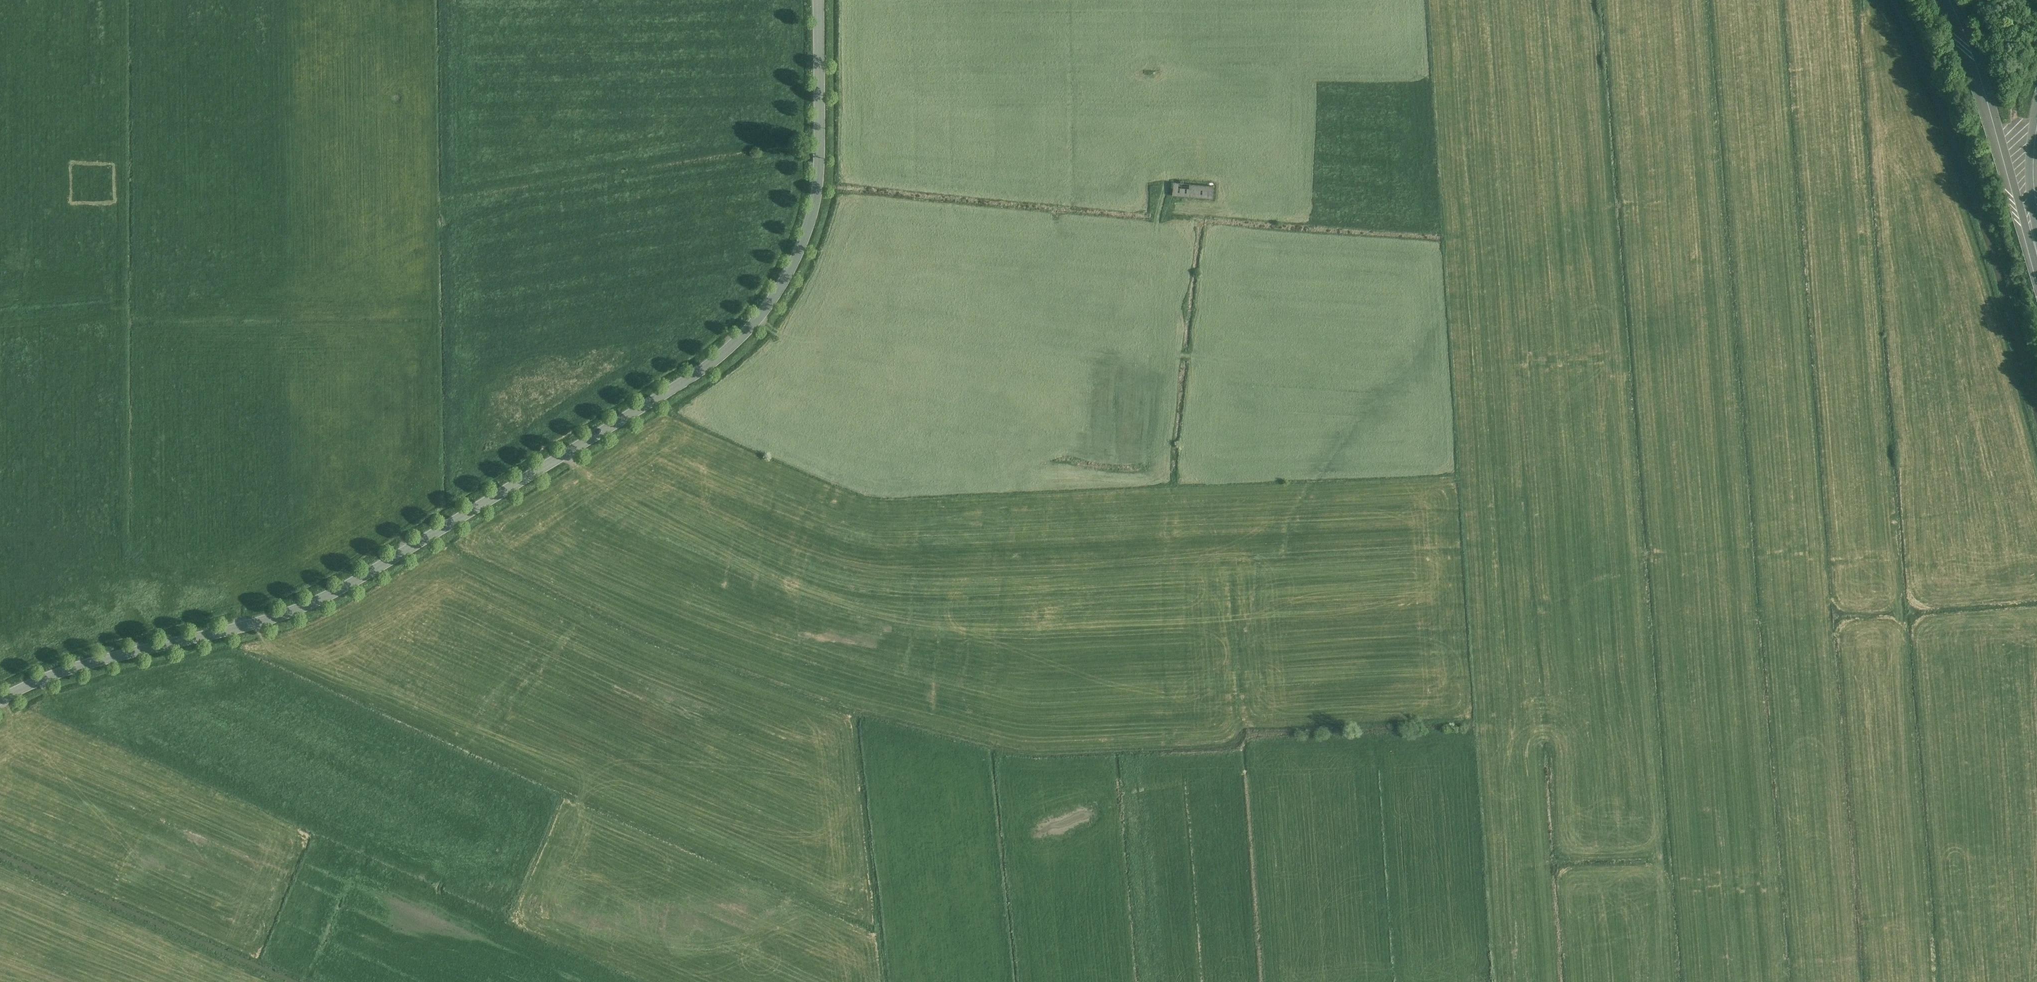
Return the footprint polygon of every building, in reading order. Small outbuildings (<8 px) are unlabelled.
[(1174,185),(1173,197),(1213,201),(1214,188),(1174,185)]
